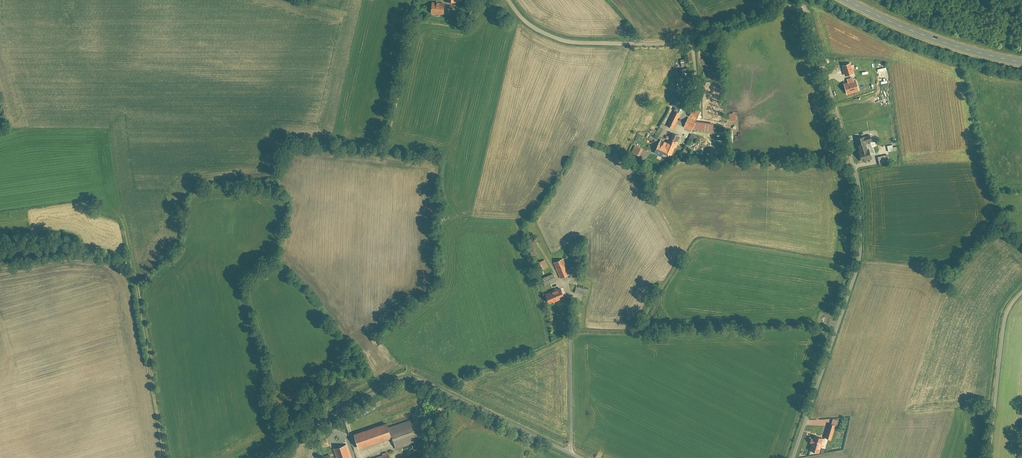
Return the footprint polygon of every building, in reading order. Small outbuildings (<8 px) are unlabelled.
[(432,4),(432,14),(445,14),(445,4),(432,4)] [(682,52),(682,63),(690,63),(690,52),(682,52)] [(841,62),(844,73),(851,71),(847,60),(841,62)] [(850,94),(863,90),(859,79),(856,80),(855,76),(849,78),(850,81),(847,82),(850,94)] [(673,111),(665,127),(672,130),(680,115),(673,111)] [(691,111),(682,129),(690,133),(699,115),(691,111)] [(674,149),(673,149),(678,137),(669,133),(664,145),(655,142),(651,151),(670,158),(674,149)] [(856,154),(858,162),(871,159),(868,151),(863,152),(861,144),(870,142),(868,134),(857,137),(858,139),(854,140),(857,154),(856,154)] [(635,148),(630,157),(637,161),(641,151),(635,148)] [(876,157),(877,164),(888,162),(887,155),(876,157)] [(536,241),(529,243),(534,263),(541,261),(536,241)] [(543,277),(546,285),(572,275),(566,259),(554,263),(558,272),(543,277)] [(560,289),(544,296),(549,306),(564,299),(560,289)] [(391,429),(397,449),(419,442),(413,422),(391,429)] [(823,438),(831,440),(835,426),(827,424),(823,438)] [(389,426),(356,436),(360,450),(393,440),(389,426)] [(806,438),(805,443),(808,444),(807,450),(817,453),(821,437),(810,435),(806,438)] [(337,457),(351,457),(346,445),(334,450),(337,457)]
